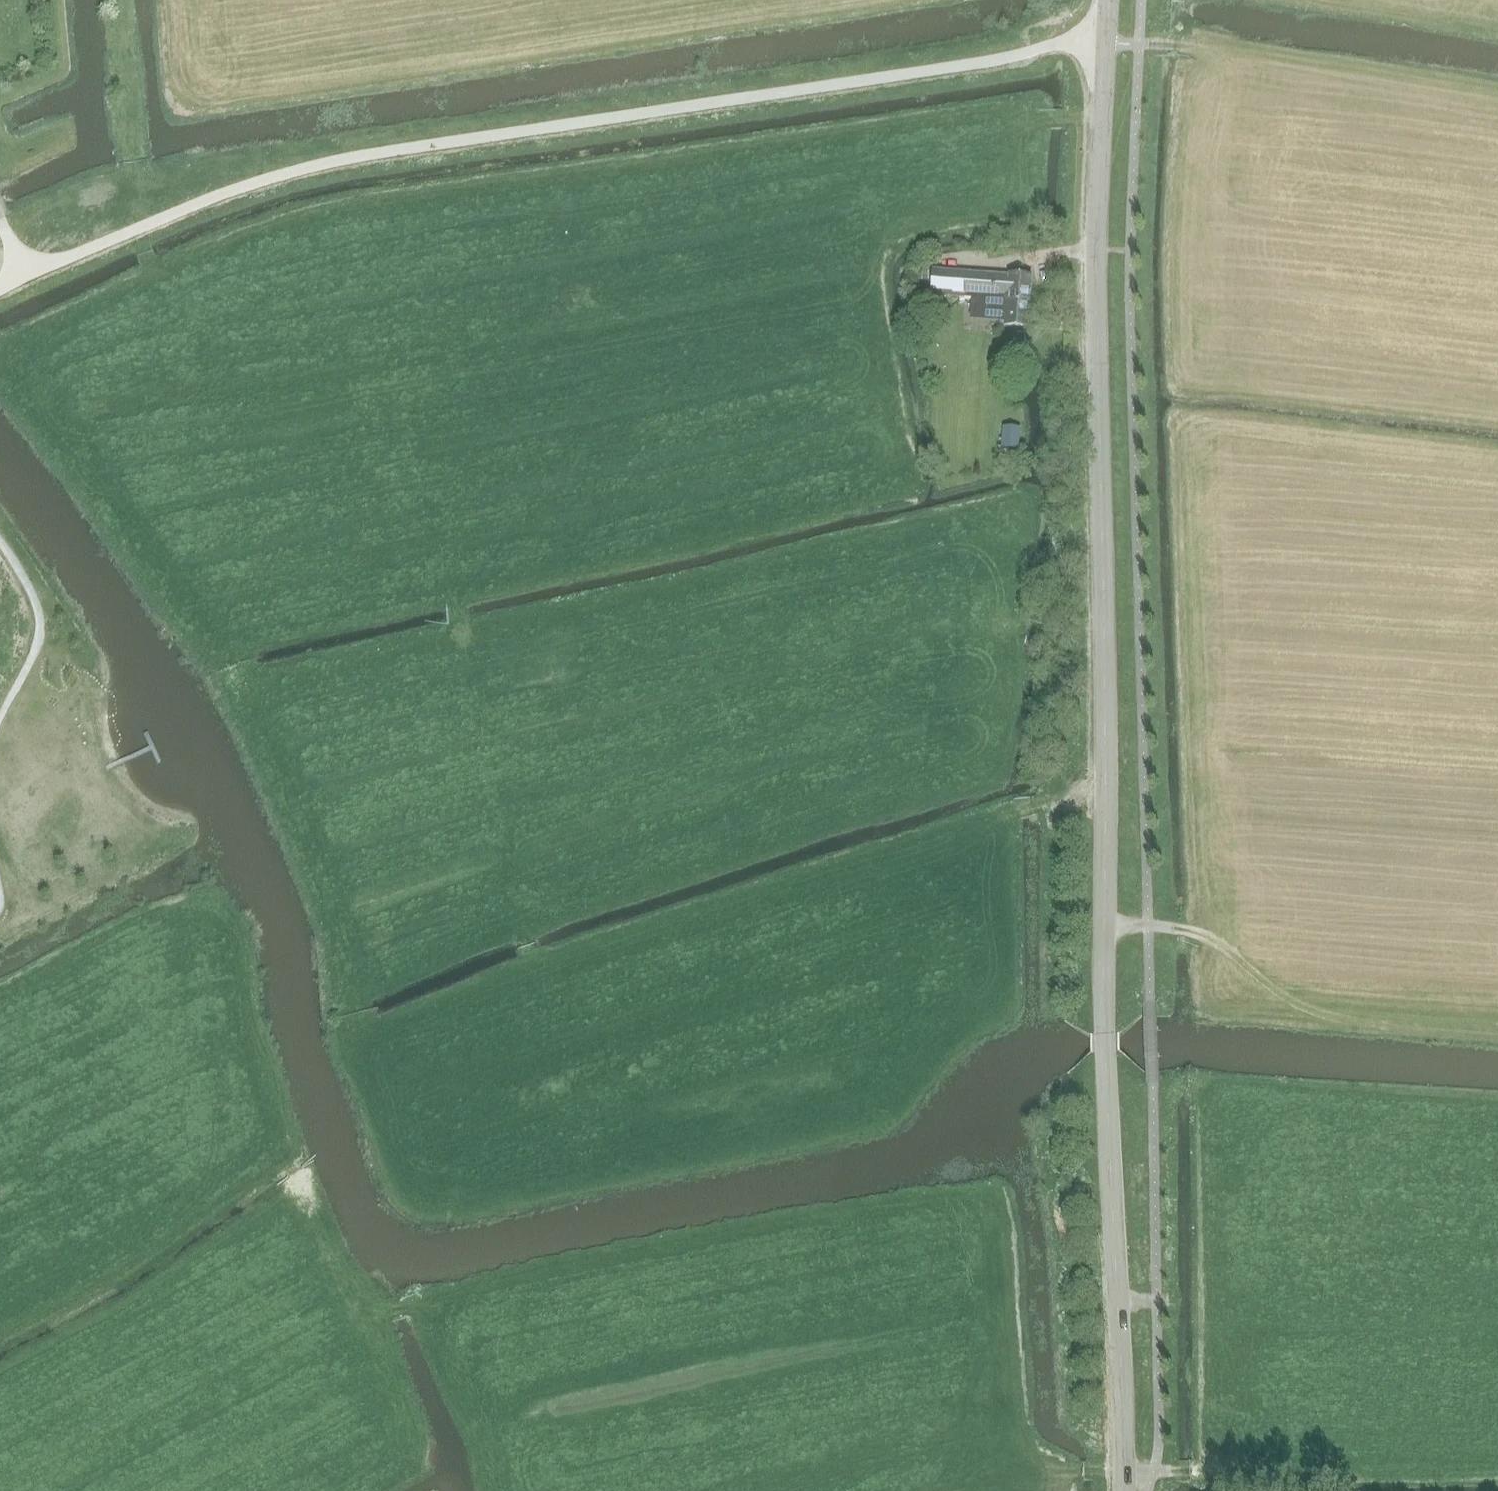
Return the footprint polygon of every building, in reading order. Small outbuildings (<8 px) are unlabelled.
[(958,258),(936,257),(934,283),(956,285),(958,258)] [(1027,326),(1030,277),(966,272),(964,298),(974,299),(972,319),(1008,321),(1007,325),(1027,326)] [(1018,450),(1020,428),(1003,427),(1002,449),(1018,450)]
